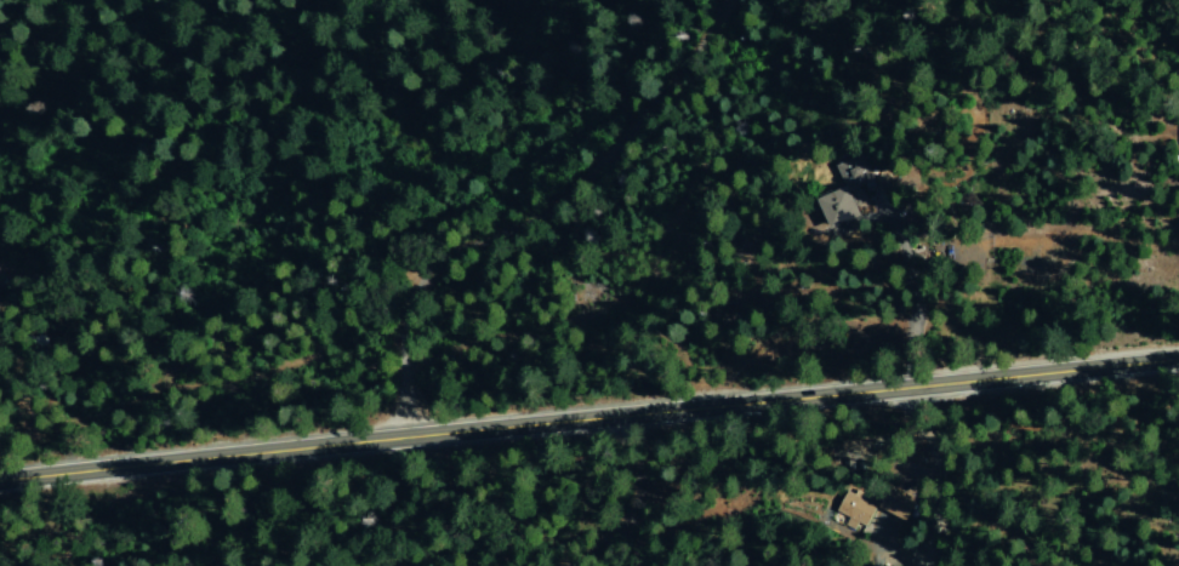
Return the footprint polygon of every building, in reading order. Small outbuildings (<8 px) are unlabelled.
[(822,229),(873,213),(865,191),(883,185),(871,149),(831,162),(840,188),(812,197),(822,229)] [(844,523),(862,531),(876,501),(846,487),(834,512),(847,518),(844,523)]
